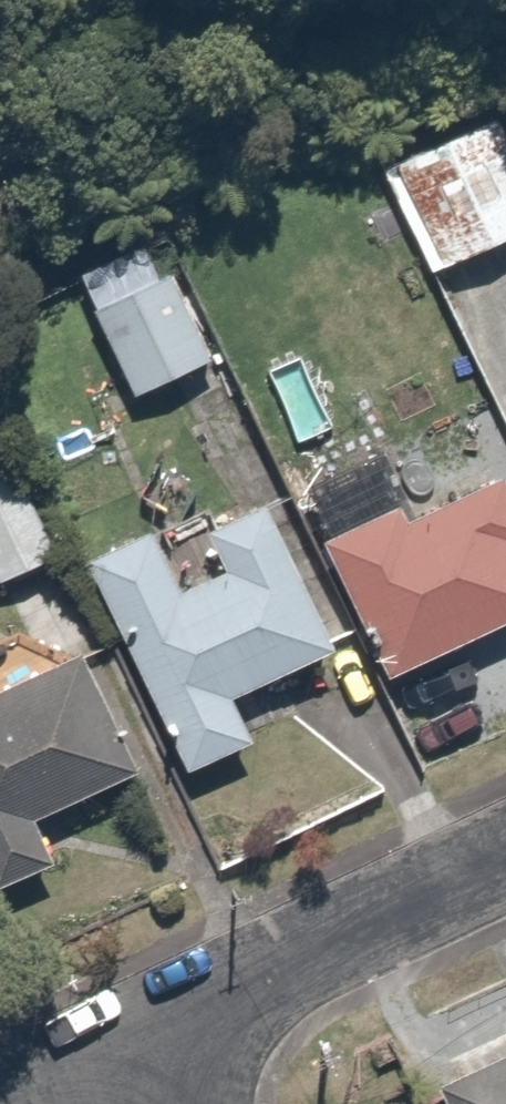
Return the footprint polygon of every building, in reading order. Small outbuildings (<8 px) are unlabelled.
[(503,120),(390,172),(439,280),(505,249),(505,127),(503,120)] [(162,237),(83,274),(138,394),(217,357),(162,237)] [(388,659),(505,608),(505,469),(337,541),(388,659)] [(0,481),(0,568),(5,578),(54,554),(14,474),(0,481)] [(158,528),(90,560),(185,764),(259,730),(242,694),(338,650),(271,505),(212,533),(228,566),(185,586),(158,528)] [(100,649),(0,699),(0,881),(50,855),(31,818),(154,756),(100,649)] [(440,1077),(453,1103),(505,1103),(505,1045),(440,1077)]
